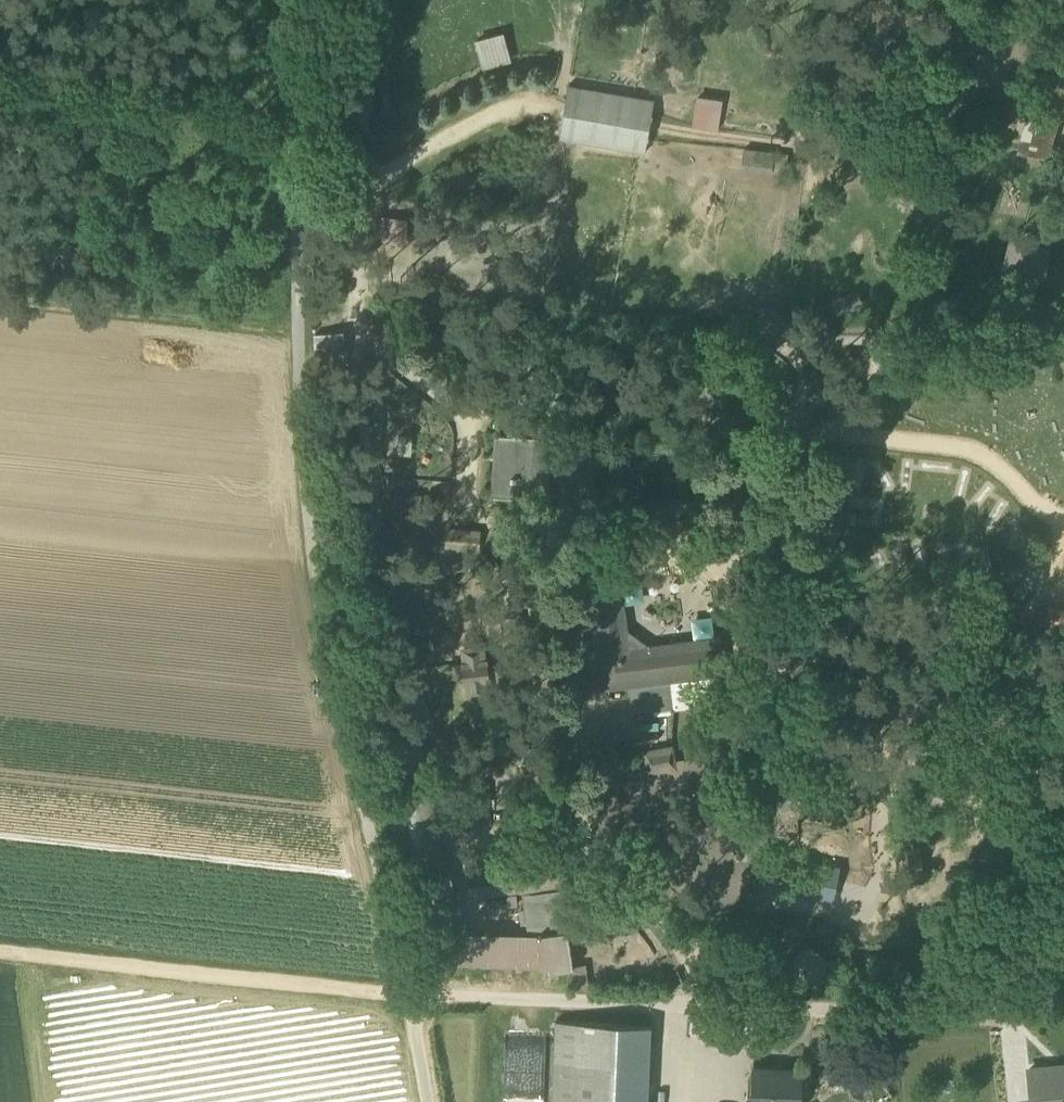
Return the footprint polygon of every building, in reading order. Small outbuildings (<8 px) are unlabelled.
[(481,67),(509,59),(500,28),(471,37),(481,67)] [(568,87),(559,141),(646,155),(655,101),(568,87)] [(957,107),(960,111),(964,108),(962,103),(965,101),(967,106),(972,102),(969,98),(970,97),(963,87),(949,96),(956,107),(957,107)] [(689,126),(716,128),(719,97),(692,95),(689,126)] [(1021,149),(1046,155),(1057,113),(1032,107),(1021,149)] [(1004,267),(1016,270),(1023,242),(1011,238),(1004,267)] [(836,299),(842,311),(860,303),(855,291),(836,299)] [(834,314),(842,311),(836,299),(829,302),(834,314)] [(315,334),(317,365),(336,361),(331,331),(315,334)] [(745,353),(760,355),(761,346),(746,344),(745,353)] [(551,436),(517,434),(495,433),(491,496),(513,497),(548,499),(549,483),(551,452),(551,436)] [(398,451),(409,452),(411,435),(400,434),(398,451)] [(811,497),(821,498),(824,474),(814,473),(811,497)] [(457,547),(466,548),(467,545),(477,546),(478,532),(447,529),(447,544),(458,545),(457,547)] [(1030,582),(1040,583),(1041,571),(1031,569),(1030,582)] [(633,711),(675,706),(672,678),(681,676),(679,657),(687,651),(685,641),(647,647),(629,633),(624,634),(617,582),(589,585),(598,639),(578,642),(585,686),(604,683),(604,686),(630,683),(633,711)] [(500,619),(502,632),(516,630),(515,617),(500,619)] [(718,638),(685,641),(687,651),(679,657),(681,676),(672,678),(675,706),(714,701),(710,673),(723,672),(718,638)] [(467,680),(469,694),(486,692),(484,678),(489,678),(487,661),(483,661),(481,648),(464,650),(465,663),(461,664),(463,681),(467,680)] [(646,752),(649,769),(674,764),(672,747),(646,752)] [(513,750),(514,763),(528,761),(526,748),(513,750)] [(383,787),(404,876),(446,866),(426,777),(383,787)] [(472,789),(472,801),(487,800),(487,789),(472,789)] [(743,829),(745,857),(767,856),(765,827),(743,829)] [(476,895),(552,884),(562,883),(558,852),(471,866),(476,895)] [(434,963),(542,966),(537,935),(462,933),(448,871),(414,878),(418,893),(419,893),(434,963)] [(532,893),(537,935),(542,966),(573,966),(563,889),(532,893)] [(786,973),(811,986),(830,962),(807,943),(786,973)] [(1058,978),(1063,977),(1063,957),(1055,958),(1058,978)] [(556,1020),(554,1059),(610,1062),(612,1023),(556,1020)] [(651,1024),(612,1023),(610,1062),(619,1062),(650,1063),(651,1024)] [(547,1031),(483,1028),(480,1101),(544,1101),(547,1031)] [(619,1062),(610,1062),(554,1059),(552,1101),(617,1101),(619,1062)] [(619,1062),(617,1101),(648,1101),(650,1063),(619,1062)] [(803,1071),(774,1069),(774,1067),(753,1066),(751,1101),(801,1101),(803,1071)] [(1029,1070),(1032,1101),(1063,1101),(1063,1066),(1029,1070)]
